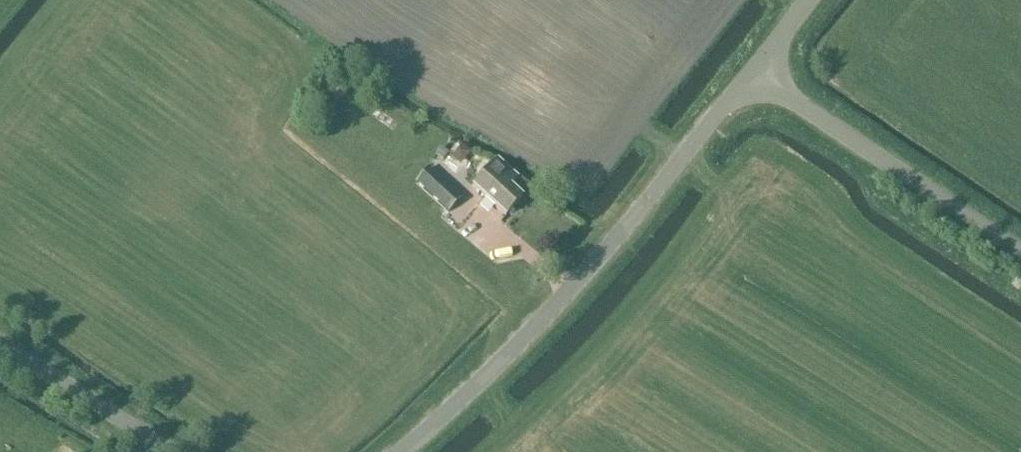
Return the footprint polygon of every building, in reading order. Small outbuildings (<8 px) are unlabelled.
[(448,155),(441,149),(436,154),(443,161),(448,155)] [(496,163),(473,188),(505,217),(522,199),(509,188),(516,180),(496,163)] [(439,205),(448,213),(461,199),(428,168),(415,183),(425,192),(439,205)] [(485,244),(502,244),(502,232),(484,233),(485,244)]
